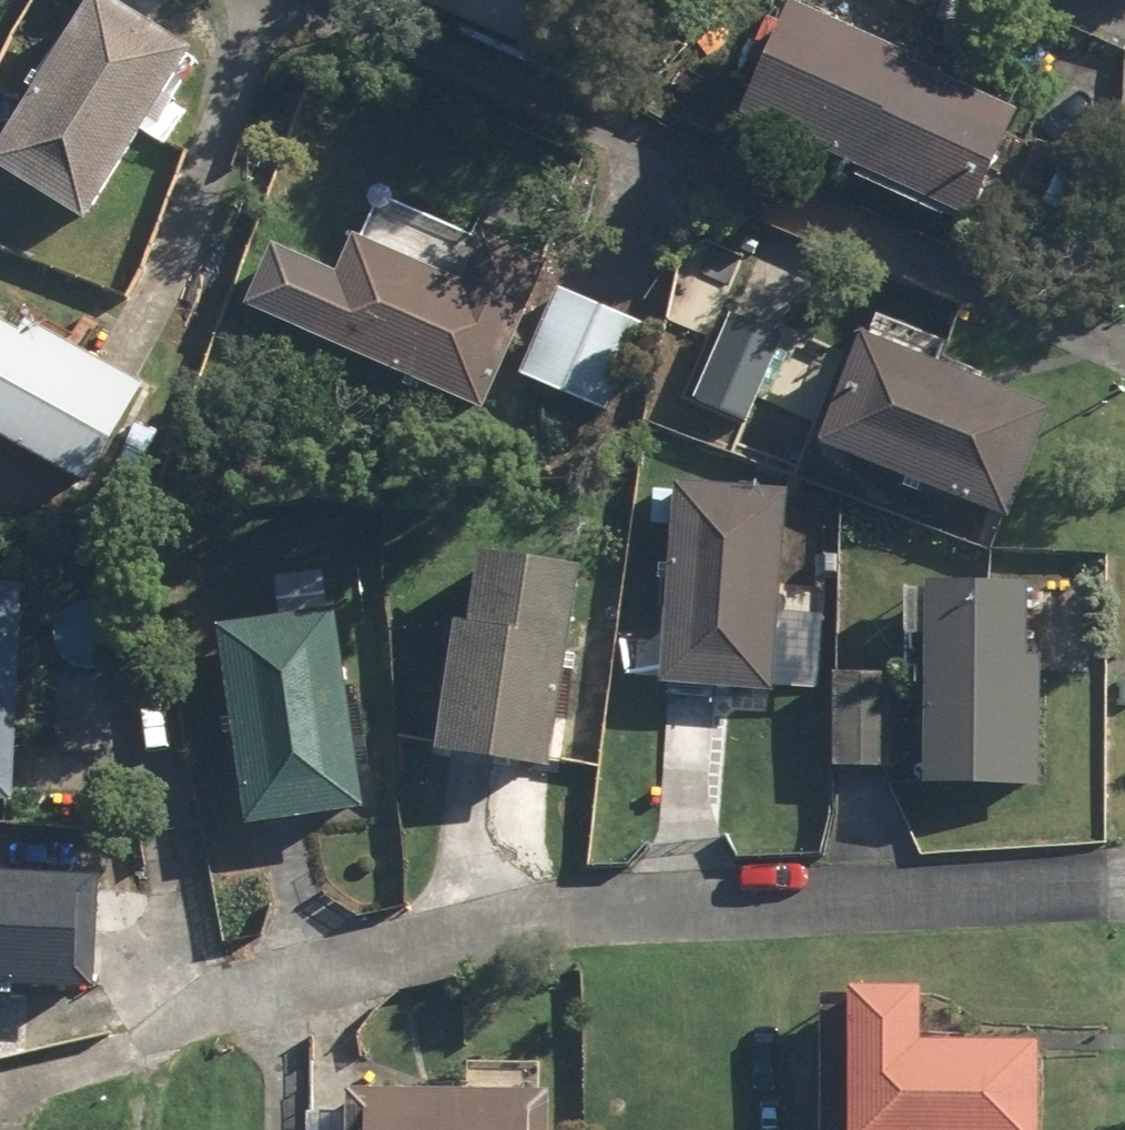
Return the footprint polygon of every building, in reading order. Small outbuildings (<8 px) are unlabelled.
[(94,224),(200,53),(117,0),(100,0),(0,164),(0,167),(94,224)] [(567,64),(593,0),(435,0),(432,8),(567,64)] [(752,117),(977,217),(1023,111),(914,63),(917,57),(799,6),(752,117)] [(251,310),(490,413),(555,263),(489,234),(469,283),(360,236),(343,274),(278,246),(251,310)] [(524,375),(613,413),(650,327),(562,287),(524,375)] [(699,400),(752,424),(789,337),(736,313),(699,400)] [(97,490),(152,387),(34,324),(27,336),(0,321),(0,437),(97,490)] [(830,448),(1016,519),(1057,408),(872,337),(830,448)] [(683,487),(667,685),(778,694),(793,495),(683,487)] [(446,755),(559,772),(589,574),(492,557),(480,628),(465,626),(446,755)] [(935,787),(1045,787),(1046,657),(1033,657),(1034,586),(937,585),(935,787)] [(23,807),(31,589),(0,588),(0,806),(23,807)] [(228,628),(256,829),(373,813),(346,612),(228,628)] [(840,769),(898,768),(897,676),(840,675),(840,769)] [(104,994),(109,881),(0,876),(0,990),(104,994)] [(860,1129),(1044,1129),(1045,1046),(930,1046),(930,993),(861,994),(860,1129)] [(555,1092),(353,1092),(353,1129),(555,1129),(555,1092)]
